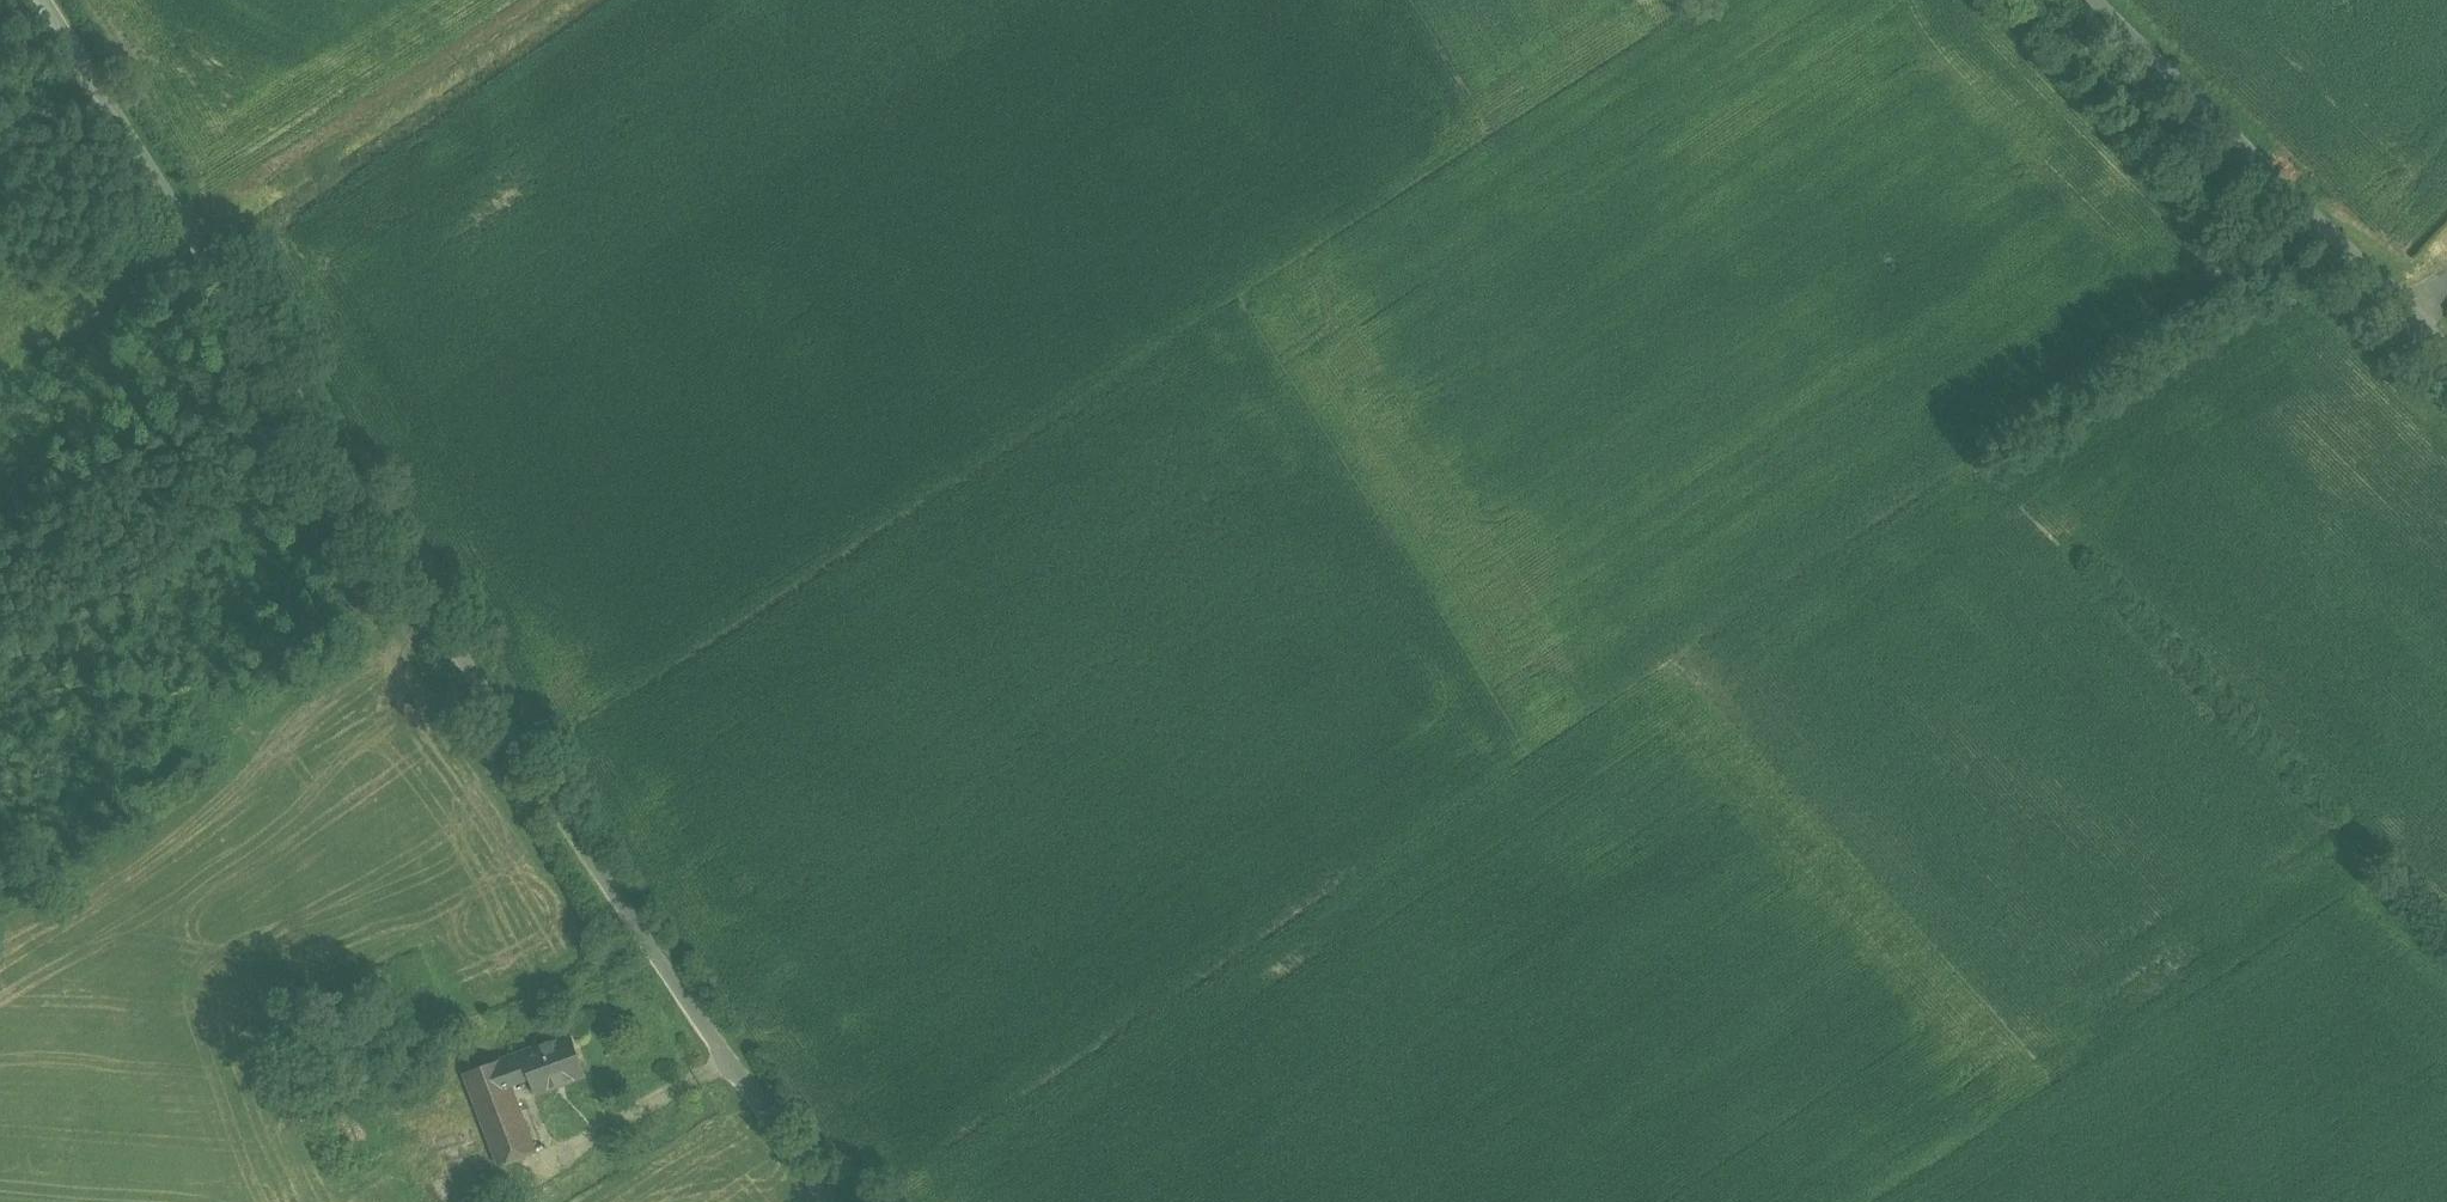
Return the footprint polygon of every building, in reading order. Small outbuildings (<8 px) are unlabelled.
[(522,1056),(531,1080),(537,1095),(587,1076),(572,1036),(522,1054),(522,1056)] [(512,1087),(531,1080),(522,1056),(502,1063),(502,1061),(467,1074),(500,1165),(536,1152),(512,1087)]
